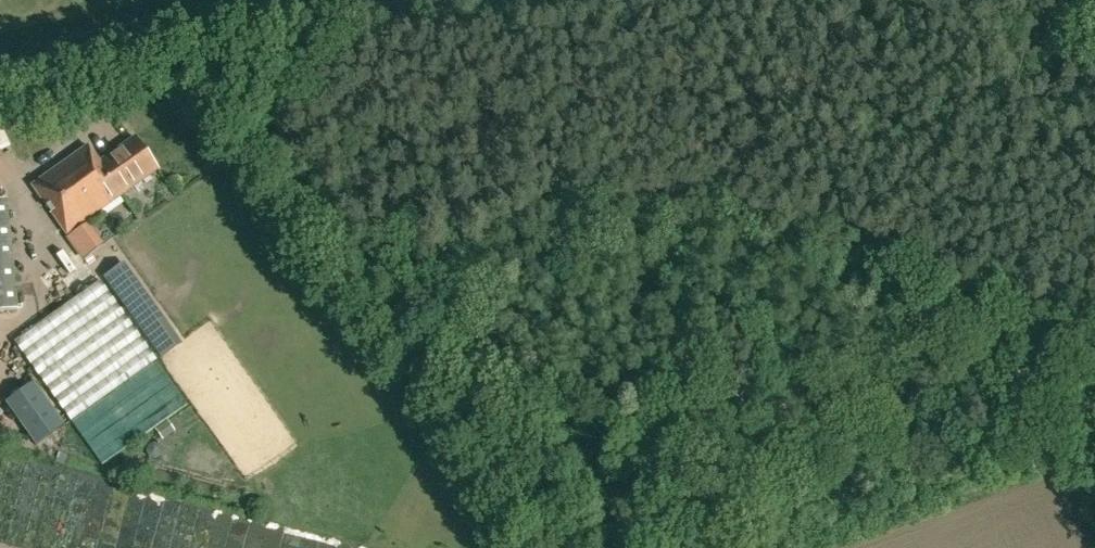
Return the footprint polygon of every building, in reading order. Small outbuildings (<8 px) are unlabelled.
[(107,157),(130,188),(158,168),(135,136),(107,157)] [(130,188),(107,157),(100,161),(88,145),(33,185),(68,233),(130,188)] [(99,280),(14,341),(70,420),(156,360),(99,280)] [(65,423),(34,379),(4,401),(35,444),(65,423)]
